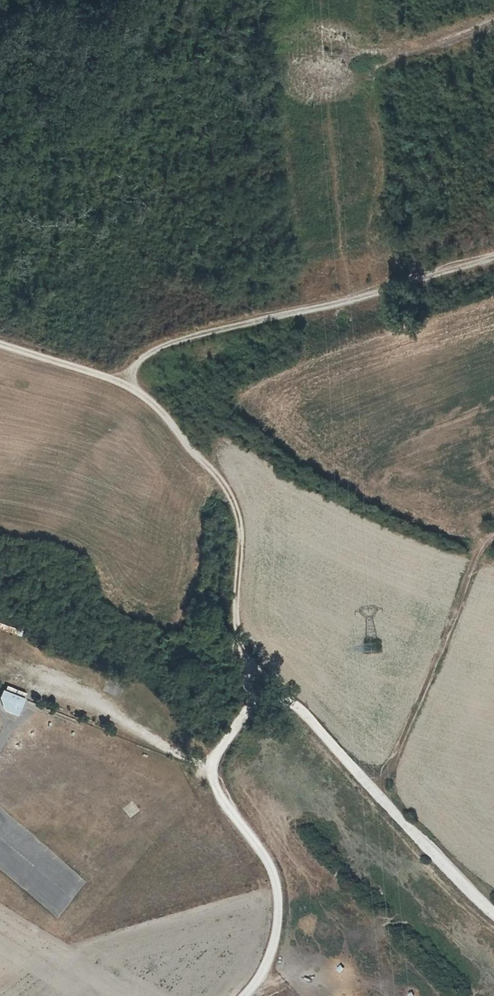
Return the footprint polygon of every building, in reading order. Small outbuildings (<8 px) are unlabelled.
[(0,624),(0,631),(19,637),(21,631),(0,624)] [(27,693),(8,686),(7,689),(4,688),(0,696),(5,708),(19,714),(27,693)] [(60,861),(31,894),(56,917),(86,884),(60,861)]
